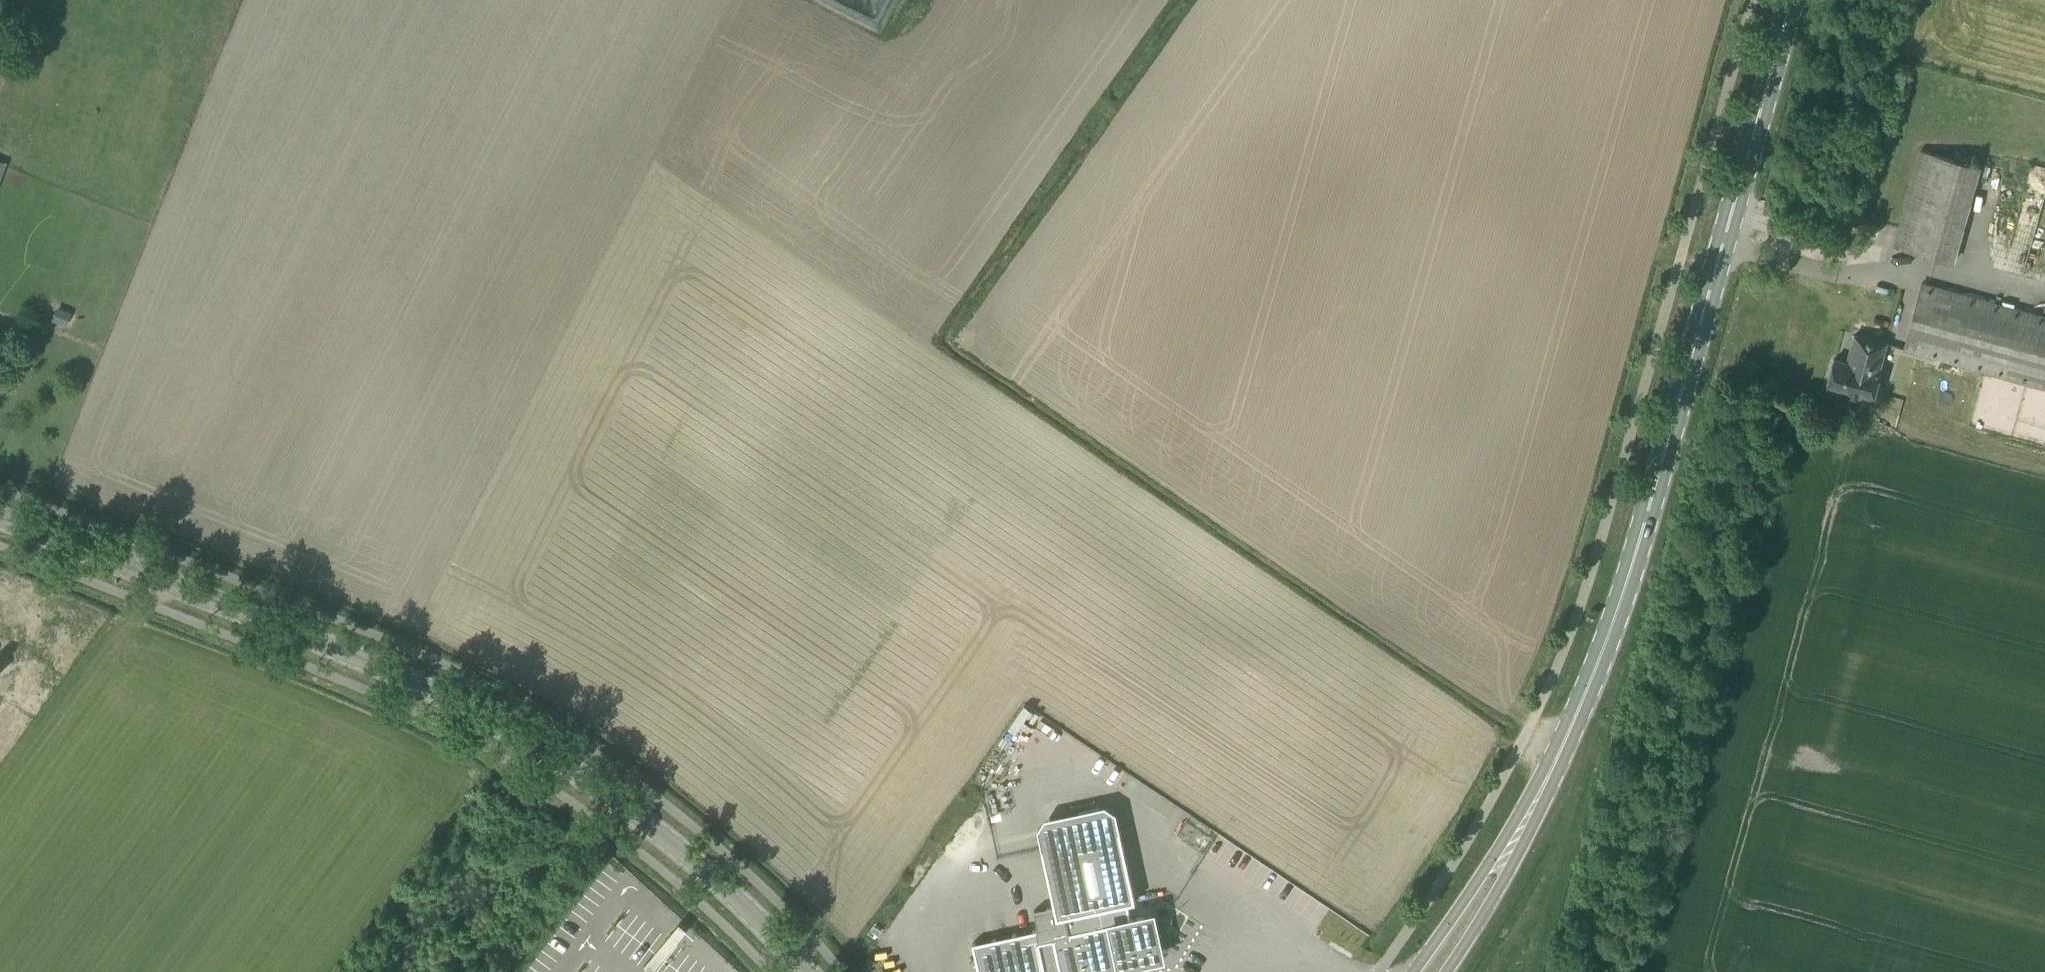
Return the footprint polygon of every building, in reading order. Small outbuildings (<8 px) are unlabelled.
[(1979,166),(1921,150),(1894,246),(1952,262),(1979,166)] [(1922,283),(1904,349),(2044,387),(2044,316),(1922,283)] [(1879,367),(1886,342),(1855,334),(1847,362),(1834,358),(1826,387),(1872,400),(1881,368),(1879,367)] [(972,942),(978,971),(1059,971),(1060,971),(1122,971),(1121,965),(1151,958),(1159,946),(1156,932),(1143,924),(1132,927),(1128,910),(1126,900),(1134,898),(1121,838),(1119,829),(1040,847),(1053,906),(1052,906),(1047,907),(1047,910),(1040,912),(1036,913),(1035,910),(1034,910),(1038,929),(1036,929),(972,942)]
